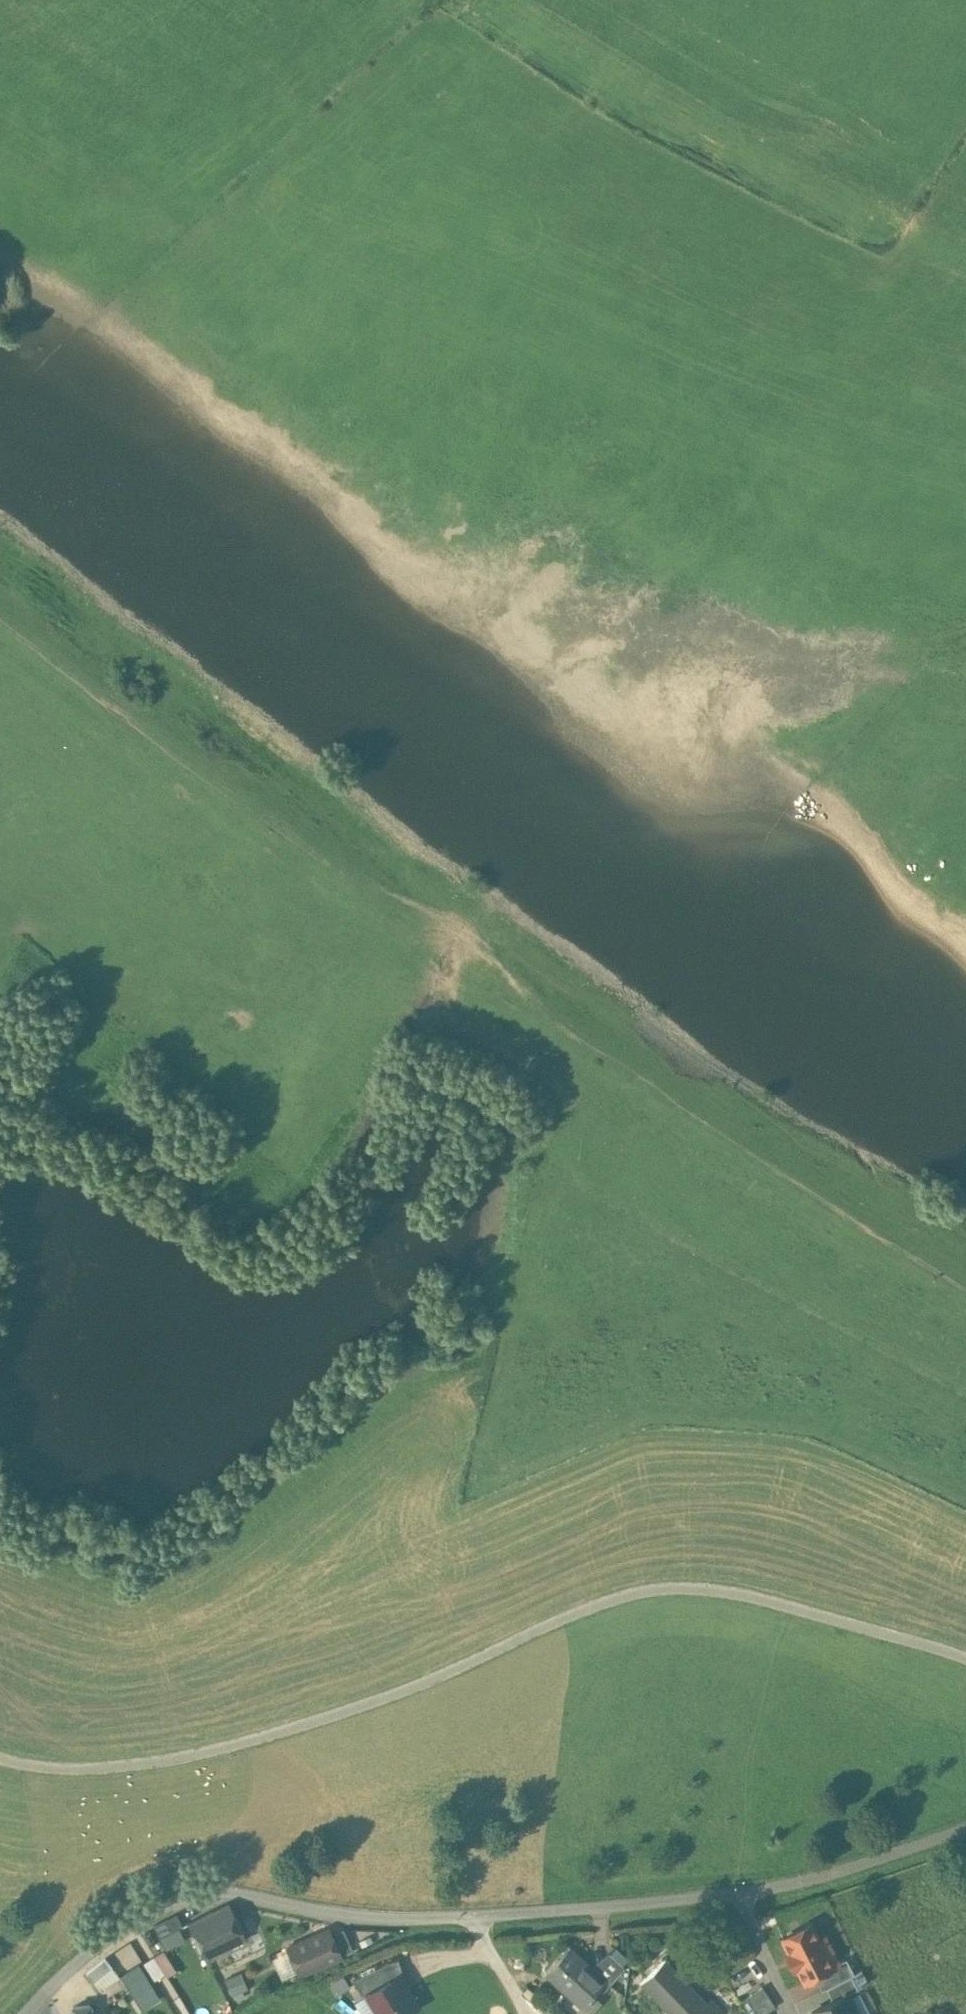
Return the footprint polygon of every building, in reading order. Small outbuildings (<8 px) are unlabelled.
[(229,1904),(189,1923),(206,1958),(246,1939),(229,1904)] [(178,1914),(155,1925),(162,1939),(184,1929),(178,1914)] [(812,1923),(779,1940),(802,1983),(840,1963),(826,1936),(821,1939),(812,1923)] [(343,1928),(330,1934),(340,1955),(353,1949),(343,1928)] [(328,1930),(289,1948),(301,1973),(340,1955),(330,1934),(328,1930)] [(606,1980),(570,1946),(545,1974),(581,2007),(606,1980)] [(164,1951),(155,1957),(168,1978),(178,1972),(164,1951)] [(398,1957),(377,1967),(353,1979),(363,1997),(367,1994),(398,1975),(403,1972),(398,1957)] [(105,1958),(86,1972),(93,1982),(112,1968),(105,1958)] [(664,1959),(639,1982),(667,2011),(664,2013),(665,2013),(719,2013),(722,2011),(710,1999),(706,2003),(664,1959)] [(161,1998),(140,1965),(122,1976),(143,2009),(161,1998)] [(367,1994),(379,2013),(403,2013),(417,2006),(398,1975),(367,1994)] [(851,1975),(826,1988),(833,2000),(848,1993),(858,1988),(851,1975)] [(739,2002),(747,2013),(765,2013),(774,2007),(761,1987),(739,2002)] [(811,2011),(813,2013),(859,2013),(848,1993),(833,2000),(811,2011)] [(73,2006),(74,2013),(91,2013),(90,2005),(73,2006)]
